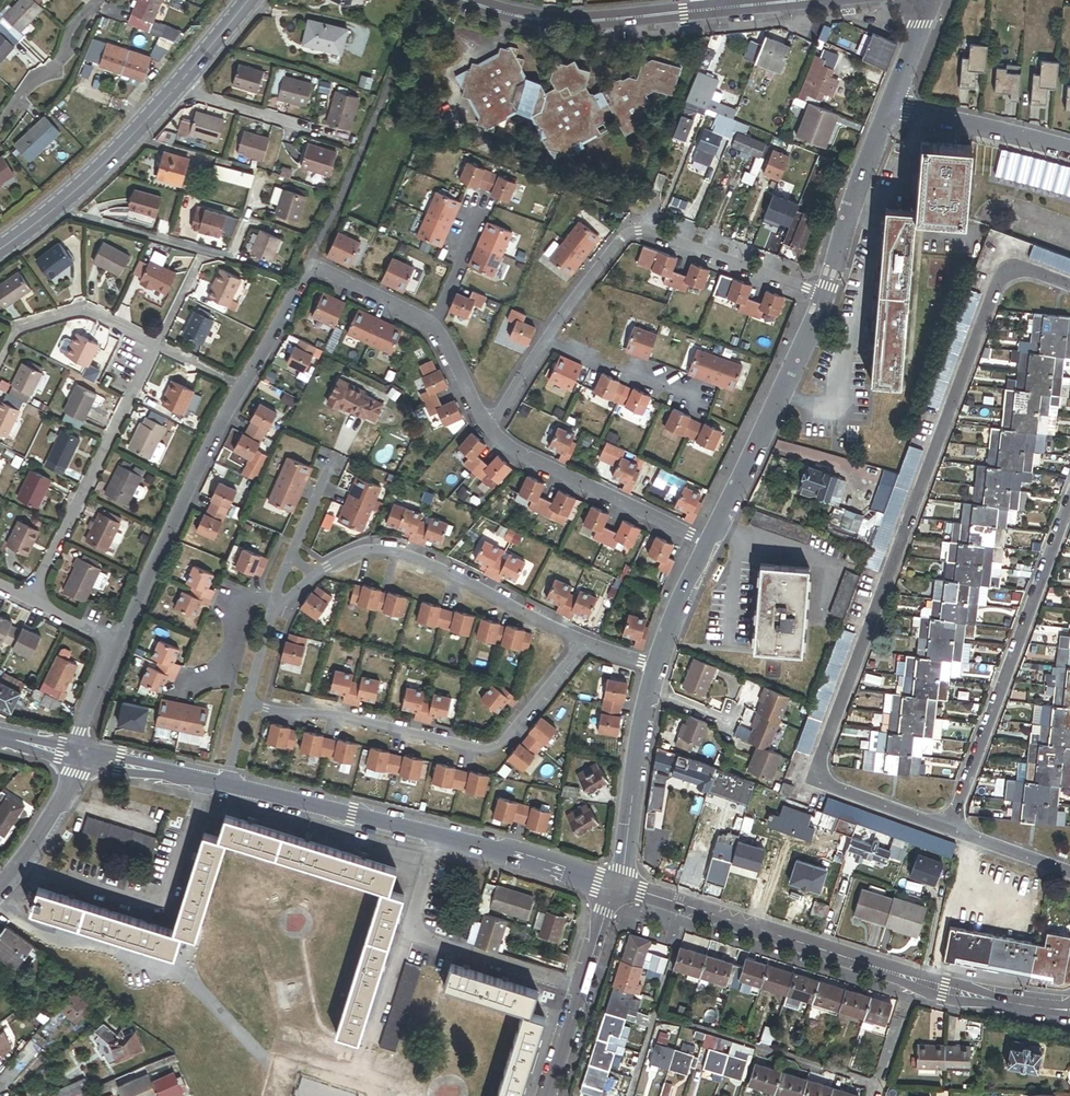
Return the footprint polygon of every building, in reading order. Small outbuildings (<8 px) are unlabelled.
[(19,43),(25,37),(20,33),(43,9),(38,5),(33,0),(21,0),(0,22),(0,25),(19,43)] [(129,22),(149,30),(152,23),(162,0),(138,0),(129,22)] [(347,31),(308,21),(302,46),(341,55),(347,31)] [(177,33),(152,23),(149,30),(148,32),(166,38),(174,42),(177,33)] [(19,43),(0,25),(0,63),(19,43)] [(823,25),(817,39),(825,42),(830,28),(823,25)] [(895,42),(879,36),(871,58),(887,64),(895,42)] [(174,42),(161,38),(161,39),(158,45),(156,44),(149,59),(158,62),(174,42)] [(790,48),(765,38),(755,62),(780,73),(790,48)] [(93,59),(99,41),(93,40),(87,57),(93,59)] [(120,74),(126,57),(119,54),(121,49),(99,41),(93,59),(92,62),(114,70),(114,72),(120,74)] [(984,73),(987,46),(971,45),(970,59),(962,59),(960,89),(974,90),(975,72),(984,73)] [(464,72),(453,77),(460,88),(459,89),(463,90),(461,98),(469,100),(478,118),(475,126),(484,129),(483,133),(484,132),(493,135),(495,126),(503,129),(505,121),(507,117),(516,112),(531,116),(539,132),(533,135),(537,142),(541,140),(546,151),(553,162),(564,156),(574,150),(576,154),(584,150),(580,144),(595,136),(596,138),(607,132),(602,123),(613,118),(624,138),(635,131),(638,132),(645,129),(646,125),(640,115),(646,112),(648,103),(645,97),(653,92),(671,98),(680,70),(668,66),(668,68),(658,65),(659,63),(651,61),(648,69),(639,67),(636,81),(627,78),(622,81),(618,80),(612,83),(611,87),(600,93),(599,92),(592,96),(588,95),(584,88),(589,72),(578,69),(573,61),(565,65),(554,62),(548,79),(554,89),(544,95),(540,87),(525,83),(519,73),(523,61),(515,59),(518,51),(508,47),(507,51),(498,49),(496,57),(479,67),(471,64),(468,72),(464,72)] [(819,58),(824,60),(835,64),(837,58),(821,51),(819,58)] [(134,59),(126,57),(120,74),(127,77),(128,74),(142,78),(143,79),(149,59),(136,54),(134,59)] [(822,65),(824,60),(819,58),(814,56),(798,96),(805,99),(807,95),(820,101),(823,93),(830,77),(833,69),(822,65)] [(835,64),(824,60),(822,65),(833,69),(835,64)] [(1057,63),(1042,62),(1041,76),(1033,75),(1030,106),(1045,107),(1047,89),(1055,90),(1057,63)] [(237,65),(230,87),(256,95),(263,73),(237,65)] [(1020,67),(1004,66),(1004,70),(994,69),(992,93),(1010,94),(1009,101),(1017,102),(1020,67)] [(304,110),(311,85),(282,77),(284,70),(273,67),(266,96),(276,99),(289,102),(288,105),(304,110)] [(718,81),(696,72),(685,101),(686,101),(706,109),(710,101),(718,81)] [(142,78),(128,74),(127,77),(125,83),(134,86),(141,80),(142,78)] [(836,79),(830,77),(823,93),(830,96),(833,95),(837,82),(836,79)] [(358,99),(333,92),(324,125),(349,132),(358,99)] [(820,101),(807,95),(805,99),(819,105),(820,101)] [(809,103),(794,97),(792,103),(807,109),(809,103)] [(706,109),(686,101),(683,107),(696,113),(704,116),(706,109)] [(736,111),(710,101),(706,109),(717,113),(732,120),(736,111)] [(837,114),(809,103),(807,109),(796,136),(821,146),(829,127),(832,128),(837,114)] [(696,113),(683,107),(672,135),(685,141),(696,113)] [(187,137),(216,145),(223,119),(194,111),(191,123),(187,135),(188,136),(187,137)] [(733,131),(737,121),(732,120),(717,113),(712,124),(716,126),(716,124),(733,131)] [(44,119),(14,146),(30,165),(59,136),(44,119)] [(191,123),(180,120),(176,134),(187,137),(188,136),(187,135),(191,123)] [(750,127),(737,121),(733,131),(733,132),(738,134),(738,133),(751,138),(752,134),(748,133),(750,127)] [(733,132),(733,131),(716,124),(716,126),(712,134),(721,137),(729,141),(733,132)] [(172,145),(175,133),(165,131),(164,137),(162,137),(160,142),(172,145)] [(709,167),(721,137),(712,134),(704,131),(700,142),(692,161),(709,167)] [(242,132),(236,156),(262,164),(269,139),(242,132)] [(729,141),(728,145),(733,147),(738,134),(733,132),(729,141)] [(738,134),(733,147),(741,150),(750,153),(756,156),(759,157),(764,144),(764,143),(751,138),(738,133),(738,134)] [(793,144),(773,136),(770,143),(790,152),(793,144)] [(971,147),(921,143),(915,211),(914,219),(965,223),(971,147)] [(749,174),(756,177),(769,146),(764,144),(759,157),(756,156),(749,174)] [(818,154),(793,144),(790,152),(789,153),(814,164),(818,154)] [(306,145),(299,170),(328,179),(336,153),(306,145)] [(750,153),(741,150),(738,155),(747,159),(750,153)] [(1001,150),(994,177),(1069,198),(1069,170),(1001,150)] [(764,173),(779,179),(788,158),(773,151),(769,161),(768,164),(764,173)] [(164,154),(156,179),(180,186),(187,160),(164,154)] [(830,170),(834,161),(818,154),(814,164),(823,167),(829,169),(830,170)] [(0,159),(0,185),(14,177),(2,158),(0,159)] [(214,166),(229,170),(231,163),(216,159),(214,166)] [(806,171),(790,164),(781,188),(784,189),(783,192),(795,197),(802,181),(806,171)] [(214,166),(211,177),(249,188),(252,176),(229,170),(214,166)] [(485,193),(493,177),(468,166),(460,184),(477,192),(478,190),(485,193)] [(821,189),(829,169),(823,167),(815,187),(821,189)] [(278,169),(276,176),(292,181),(294,174),(278,169)] [(811,173),(806,171),(802,181),(807,183),(811,173)] [(656,173),(651,187),(659,190),(665,176),(656,173)] [(753,186),(756,177),(749,174),(745,173),(742,181),(753,186)] [(517,188),(493,177),(485,193),(492,197),(492,198),(509,206),(517,188)] [(306,194),(284,187),(283,191),(304,198),(306,194)] [(133,188),(127,210),(155,217),(161,196),(133,188)] [(269,204),(276,207),(281,190),(274,188),(269,204)] [(273,216),(298,223),(306,198),(304,198),(283,191),(281,190),(276,207),(273,216)] [(453,220),(459,205),(437,196),(427,218),(452,229),(455,221),(453,220)] [(197,230),(204,208),(196,206),(190,228),(197,230)] [(206,233),(219,236),(225,214),(204,208),(197,230),(206,233)] [(900,385),(914,219),(915,211),(885,208),(870,382),(900,385)] [(783,244),(801,251),(814,217),(796,210),(787,234),(783,244)] [(448,237),(452,229),(427,218),(418,241),(440,250),(446,236),(448,237)] [(564,244),(585,260),(590,253),(589,252),(598,240),(579,225),(564,244)] [(503,259),(513,236),(490,227),(484,241),(482,240),(479,248),(503,259)] [(177,237),(180,230),(172,228),(170,235),(177,237)] [(776,243),(782,246),(783,244),(787,234),(780,232),(776,243)] [(271,265),(281,245),(260,235),(258,239),(252,236),(248,244),(254,247),(250,255),(271,265)] [(352,268),(362,246),(340,236),(329,260),(337,264),(338,262),(352,268)] [(103,243),(91,264),(118,278),(129,257),(103,243)] [(57,244),(34,261),(50,282),(72,264),(57,244)] [(580,267),(585,260),(564,244),(549,263),(568,278),(578,266),(580,267)] [(1033,247),(1028,259),(1069,275),(1069,260),(1033,247)] [(493,281),(503,259),(479,248),(475,256),(477,257),(471,271),(493,281)] [(151,262),(163,268),(168,259),(155,253),(151,262)] [(671,274),(675,261),(658,255),(651,274),(665,279),(662,287),(673,291),(678,277),(671,274)] [(133,276),(142,280),(148,266),(140,262),(133,276)] [(166,297),(177,275),(163,268),(151,262),(150,262),(148,266),(142,280),(139,286),(153,293),(154,291),(166,297)] [(415,272),(393,262),(382,285),(390,289),(391,287),(405,294),(415,272)] [(701,291),(708,273),(691,267),(686,279),(678,277),(673,291),(684,295),(687,287),(701,291)] [(214,285),(221,271),(218,270),(212,283),(214,285)] [(239,285),(241,281),(221,271),(214,285),(212,283),(205,298),(228,309),(231,303),(237,306),(240,298),(243,300),(244,297),(241,296),(245,288),(239,285)] [(3,311),(31,292),(17,273),(0,285),(0,306),(0,307),(3,311)] [(745,301),(750,288),(733,282),(726,301),(740,305),(737,314),(748,318),(753,304),(745,301)] [(981,295),(967,290),(924,405),(938,410),(981,295)] [(776,318),(783,300),(765,294),(761,306),(753,304),(748,318),(759,322),(762,313),(776,318)] [(482,312),(486,301),(473,295),(469,302),(457,296),(449,313),(468,321),(474,308),(482,312)] [(335,331),(346,307),(338,303),(337,305),(323,299),(313,321),(335,331)] [(192,313),(180,336),(208,350),(213,340),(216,341),(218,337),(215,336),(219,327),(212,323),(213,323),(208,320),(210,316),(197,309),(195,314),(192,313)] [(523,326),(526,318),(512,312),(507,323),(515,327),(510,340),(528,348),(535,331),(523,326)] [(370,347),(381,324),(373,320),(372,322),(358,315),(348,337),(370,347)] [(1032,324),(1031,335),(1054,337),(1056,318),(1033,316),(1033,321),(1032,324)] [(1054,337),(1069,339),(1069,320),(1056,318),(1054,337)] [(389,327),(381,324),(370,347),(391,358),(402,336),(388,329),(389,327)] [(647,362),(656,337),(634,329),(625,352),(639,357),(639,359),(647,362)] [(75,333),(64,356),(88,368),(99,346),(75,333)] [(1054,337),(1031,335),(1029,355),(1041,356),(1052,357),(1054,337)] [(1054,337),(1052,357),(1064,358),(1069,359),(1069,339),(1054,337)] [(306,375),(317,351),(301,343),(297,351),(296,350),(288,366),(306,375)] [(709,384),(718,360),(696,351),(687,374),(702,379),(701,381),(709,384)] [(1011,353),(1010,364),(1018,365),(1019,354),(1011,353)] [(1041,356),(1029,355),(1019,354),(1018,365),(1017,373),(1039,375),(1041,356)] [(1052,357),(1041,356),(1039,375),(1062,377),(1064,358),(1052,357)] [(733,391),(741,368),(718,360),(709,384),(718,387),(718,385),(733,391)] [(41,373),(43,369),(28,362),(26,366),(21,363),(10,386),(12,387),(7,395),(22,402),(26,404),(31,396),(32,396),(42,374),(41,373)] [(569,394),(581,370),(573,366),(572,368),(558,362),(547,384),(569,394)] [(448,388),(440,372),(422,380),(428,393),(420,397),(425,408),(439,401),(436,394),(448,388)] [(1037,394),(1039,375),(1017,373),(1016,382),(1015,392),(1027,393),(1037,394)] [(372,423),(385,397),(341,375),(327,404),(337,409),(339,406),(372,423)] [(1062,379),(1062,377),(1039,375),(1037,394),(1050,396),(1060,397),(1061,386),(1062,379)] [(106,376),(101,385),(107,388),(112,379),(106,376)] [(616,407),(624,390),(617,387),(618,385),(601,378),(592,396),(616,407)] [(1069,379),(1062,379),(1061,386),(1069,387),(1069,379)] [(197,393),(173,381),(165,397),(166,398),(162,406),(185,417),(197,393)] [(1007,381),(1006,391),(1015,392),(1016,382),(1007,381)] [(62,412),(84,422),(97,396),(75,385),(62,412)] [(1069,387),(1061,386),(1060,397),(1068,398),(1069,387)] [(640,418),(649,400),(632,392),(632,394),(624,390),(616,407),(640,418)] [(1025,412),(1027,393),(1015,392),(1006,391),(1005,391),(1003,410),(1025,412)] [(1050,396),(1037,394),(1027,393),(1025,412),(1048,415),(1049,407),(1050,396)] [(4,402),(19,409),(22,402),(7,395),(4,402)] [(1060,397),(1050,396),(1049,407),(1059,408),(1060,397)] [(455,403),(442,409),(439,401),(425,408),(430,418),(438,415),(444,428),(462,419),(455,403)] [(0,402),(0,435),(7,439),(20,412),(0,402)] [(265,439),(279,415),(262,406),(253,422),(254,423),(249,430),(265,439)] [(1058,416),(1059,408),(1049,407),(1048,415),(1058,416)] [(1025,412),(1003,410),(1002,422),(1001,431),(1013,432),(1023,433),(1025,412)] [(1048,415),(1025,412),(1023,433),(1036,434),(1046,435),(1048,415)] [(687,442),(695,426),(687,423),(688,421),(672,413),(663,431),(687,442)] [(165,427),(168,421),(154,414),(151,420),(165,427)] [(1058,416),(1048,415),(1046,435),(1056,436),(1058,416)] [(129,449),(152,461),(168,429),(165,427),(151,420),(147,418),(144,425),(141,424),(129,449)] [(1001,431),(1002,422),(992,421),(991,430),(1001,431)] [(710,454),(719,436),(702,428),(702,429),(695,426),(687,442),(710,454)] [(252,463),(265,439),(249,430),(245,438),(244,437),(235,454),(252,463)] [(566,466),(575,446),(571,444),(574,437),(558,430),(549,449),(562,455),(558,462),(566,466)] [(1011,452),(1013,432),(1001,431),(991,430),(989,450),(1011,452)] [(62,478),(81,441),(61,431),(46,461),(43,468),(62,478)] [(1036,434),(1023,433),(1013,432),(1011,452),(1034,454),(1036,434)] [(472,474),(482,462),(476,457),(485,447),(472,435),(458,450),(469,459),(463,466),(472,474)] [(898,474),(883,514),(870,550),(864,567),(877,572),(922,451),(909,446),(898,474)] [(1009,471),(1011,452),(989,450),(987,468),(998,470),(1009,471)] [(32,452),(29,458),(42,464),(45,459),(32,452)] [(1032,465),(1034,454),(1011,452),(1009,471),(1022,472),(1032,473),(1032,465)] [(16,454),(11,464),(19,468),(24,458),(16,454)] [(498,485),(511,470),(497,458),(488,468),(482,462),(472,474),(481,482),(487,475),(498,485)] [(629,495),(638,475),(633,473),(636,467),(620,459),(612,478),(625,484),(621,492),(629,495)] [(304,484),(310,469),(288,460),(279,482),(303,492),(306,484),(304,484)] [(122,468),(131,472),(133,466),(125,462),(122,468)] [(846,483),(800,464),(796,471),(800,494),(838,507),(846,483)] [(105,495),(130,508),(144,479),(131,472),(122,468),(120,466),(105,495)] [(998,470),(987,468),(977,467),(975,486),(996,488),(998,470)] [(17,497),(39,508),(53,479),(31,469),(17,497)] [(883,514),(898,474),(884,470),(871,509),(883,514)] [(1022,472),(1009,471),(998,470),(996,488),(1020,490),(1020,486),(1021,483),(1022,472)] [(1032,473),(1022,472),(1021,483),(1026,483),(1031,484),(1032,473)] [(149,475),(145,483),(153,488),(157,480),(149,475)] [(539,515),(545,501),(538,498),(544,485),(527,478),(519,495),(532,502),(528,510),(539,515)] [(372,511),(381,489),(359,480),(353,494),(351,493),(348,501),(372,511)] [(300,500),(303,492),(279,482),(270,504),(292,513),(298,499),(300,500)] [(227,517),(238,492),(221,484),(213,501),(214,502),(210,510),(227,517)] [(996,488),(975,486),(972,507),(985,508),(994,509),(996,488)] [(691,524),(701,504),(696,502),(699,496),(683,488),(674,507),(687,513),(683,521),(691,524)] [(1020,490),(996,488),(994,509),(1008,511),(1016,512),(1018,512),(1020,490)] [(545,501),(539,515),(549,520),(553,512),(566,518),(575,500),(558,492),(553,505),(545,501)] [(1021,492),(1019,512),(1025,512),(1027,493),(1021,492)] [(362,534),(372,511),(348,501),(344,509),(346,510),(340,524),(362,534)] [(985,508),(972,507),(963,506),(961,524),(983,526),(985,508)] [(603,544),(609,531),(602,528),(607,515),(591,507),(583,525),(596,532),(592,539),(603,544)] [(825,535),(854,545),(864,517),(834,507),(825,535)] [(870,550),(883,514),(871,509),(869,508),(864,517),(854,545),(870,550)] [(1008,511),(994,509),(985,508),(983,526),(1006,529),(1006,524),(1008,511)] [(416,545),(424,524),(419,522),(422,516),(405,509),(398,529),(411,534),(408,542),(416,545)] [(215,542),(227,517),(210,510),(207,518),(205,517),(198,534),(215,542)] [(124,520),(105,511),(104,515),(122,524),(124,520)] [(1008,511),(1006,524),(1015,525),(1016,512),(1008,511)] [(104,515),(100,513),(94,525),(92,530),(86,542),(109,554),(123,525),(122,524),(104,515)] [(441,545),(448,526),(432,519),(429,526),(424,524),(416,545),(424,548),(427,540),(441,545)] [(19,521),(7,547),(30,558),(42,532),(19,521)] [(630,548),(639,530),(622,522),(616,534),(609,531),(603,544),(614,549),(617,542),(630,548)] [(983,526),(961,524),(959,545),(970,546),(981,547),(983,526)] [(1004,549),(1006,529),(983,526),(981,547),(993,548),(1004,549)] [(666,558),(672,545),(655,538),(647,556),(660,562),(656,569),(667,574),(674,561),(666,558)] [(496,557),(500,551),(484,542),(474,561),(487,567),(483,575),(491,579),(501,559),(496,557)] [(970,546),(959,545),(948,543),(947,553),(946,563),(968,565),(970,546)] [(993,548),(981,547),(970,546),(968,565),(991,568),(992,563),(993,548)] [(1002,564),(1004,549),(993,548),(992,563),(1001,564),(1002,564)] [(262,577),(269,560),(245,550),(237,568),(254,575),(254,574),(262,577)] [(849,550),(845,563),(857,567),(861,555),(849,550)] [(85,556),(83,561),(100,569),(102,564),(85,556)] [(515,583),(525,564),(509,556),(506,562),(501,559),(491,579),(498,583),(502,576),(515,583)] [(64,593),(87,605),(103,571),(100,569),(83,561),(78,559),(74,568),(76,569),(64,593)] [(968,565),(946,563),(944,583),(956,584),(966,585),(968,565)] [(1001,564),(992,563),(991,568),(990,577),(1000,578),(1001,564)] [(991,568),(968,565),(966,585),(979,587),(989,588),(990,577),(991,568)] [(808,570),(760,566),(754,651),(801,656),(808,570)] [(216,593),(208,589),(214,576),(195,567),(188,584),(194,587),(192,591),(212,600),(216,593)] [(844,620),(860,578),(845,572),(829,615),(844,620)] [(1000,578),(990,577),(989,588),(999,589),(1000,578)] [(567,594),(570,587),(554,580),(545,599),(558,605),(555,613),(563,616),(572,596),(567,594)] [(956,584),(944,583),(934,582),(932,601),(954,603),(956,584)] [(376,609),(381,592),(381,590),(364,585),(363,587),(356,584),(351,602),(376,609)] [(979,587),(966,585),(956,584),(954,603),(977,606),(979,587)] [(317,622),(333,600),(318,589),(313,596),(312,595),(301,610),(317,622)] [(209,608),(212,600),(192,591),(190,596),(183,593),(176,609),(195,618),(201,605),(209,608)] [(401,616),(407,597),(389,592),(389,594),(381,592),(376,609),(401,616)] [(587,618),(596,599),(580,592),(577,599),(572,596),(563,616),(571,620),(574,612),(587,618)] [(930,620),(932,601),(924,600),(922,619),(930,620)] [(954,603),(932,601),(930,620),(943,622),(952,622),(954,603)] [(443,628),(448,610),(440,608),(440,607),(423,602),(418,621),(443,628)] [(975,625),(977,606),(954,603),(952,622),(966,624),(975,625)] [(468,635),(473,616),(456,611),(455,613),(448,610),(443,628),(468,635)] [(641,649),(648,628),(643,627),(645,620),(628,615),(622,635),(636,639),(633,647),(641,649)] [(0,618),(0,646),(1,644),(10,626),(11,624),(0,618)] [(919,629),(920,619),(912,618),(911,628),(919,629)] [(502,645),(507,627),(499,625),(500,624),(482,619),(477,637),(502,645)] [(941,641),(943,622),(930,620),(922,619),(920,619),(919,629),(918,639),(941,641)] [(966,624),(952,622),(943,622),(941,641),(964,643),(964,638),(966,624)] [(974,639),(975,625),(966,624),(964,638),(974,639)] [(11,649),(11,650),(29,659),(40,638),(29,633),(31,629),(23,625),(20,631),(11,649)] [(11,649),(20,631),(10,626),(1,644),(11,649)] [(528,652),(532,634),(524,632),(525,631),(507,626),(507,627),(502,645),(528,652)] [(854,634),(841,629),(795,751),(808,756),(854,634)] [(301,667),(307,641),(290,637),(288,645),(286,644),(281,662),(301,667)] [(1060,638),(1059,648),(1069,649),(1069,639),(1060,638)] [(939,661),(941,641),(918,639),(916,658),(928,660),(939,661)] [(179,674),(182,667),(175,663),(181,650),(161,641),(154,657),(161,660),(159,665),(179,674)] [(964,643),(941,641),(939,661),(951,662),(962,663),(964,643)] [(1066,669),(1069,649),(1059,648),(1057,668),(1066,669)] [(58,656),(45,683),(67,694),(80,667),(58,656)] [(681,687),(705,697),(718,667),(694,657),(681,687)] [(928,660),(916,658),(906,657),(906,663),(905,668),(904,678),(925,680),(928,660)] [(951,662),(939,661),(928,660),(925,680),(949,682),(951,662)] [(175,682),(179,674),(159,665),(156,670),(150,667),(142,683),(162,692),(168,679),(175,682)] [(1066,669),(1057,668),(1056,676),(1055,688),(1069,689),(1069,669),(1066,669)] [(351,705),(356,684),(352,683),(354,675),(336,671),(331,691),(345,695),(343,703),(351,705)] [(24,685),(0,672),(0,683),(20,693),(24,685)] [(1043,686),(1055,688),(1056,676),(1051,676),(1045,675),(1043,686)] [(375,702),(380,682),(362,677),(360,685),(356,684),(351,705),(359,707),(361,699),(375,702)] [(923,699),(925,680),(904,678),(903,688),(902,697),(914,699),(923,699)] [(621,709),(623,701),(625,701),(628,683),(609,679),(604,705),(621,709)] [(947,702),(949,682),(925,680),(923,699),(937,701),(947,702)] [(0,683),(0,709),(10,713),(20,693),(0,683)] [(67,694),(45,683),(41,692),(46,695),(64,704),(65,704),(69,695),(67,694)] [(518,700),(501,686),(498,690),(492,686),(480,700),(496,713),(506,702),(512,707),(518,700)] [(776,736),(790,700),(791,698),(765,687),(759,702),(761,702),(751,727),(754,728),(749,742),(776,753),(782,738),(776,736)] [(424,700),(425,693),(407,688),(402,709),(416,712),(414,720),(422,722),(428,701),(424,700)] [(1055,688),(1052,707),(1064,709),(1069,709),(1069,689),(1055,688)] [(46,695),(41,706),(59,715),(64,704),(46,695)] [(447,719),(452,699),(433,695),(432,702),(428,701),(422,722),(431,724),(433,716),(447,719)] [(880,734),(887,735),(889,715),(891,696),(884,695),(880,734)] [(912,717),(914,699),(902,697),(896,697),(891,696),(889,715),(912,717)] [(937,701),(923,699),(914,699),(912,717),(935,720),(935,715),(936,709),(937,701)] [(152,708),(124,702),(119,727),(147,733),(152,708)] [(181,731),(186,705),(178,703),(177,705),(162,702),(157,726),(181,731)] [(205,736),(210,712),(194,709),(195,707),(186,705),(181,731),(205,736)] [(618,735),(622,717),(620,717),(621,709),(604,705),(598,731),(618,735)] [(1062,729),(1064,709),(1052,707),(1042,706),(1040,726),(1062,729)] [(10,713),(0,709),(0,715),(7,719),(10,713)] [(1064,709),(1062,729),(1069,729),(1069,709),(1064,709)] [(709,724),(689,715),(685,723),(683,722),(677,736),(700,746),(709,724)] [(912,717),(889,715),(887,735),(901,736),(910,737),(912,717)] [(935,720),(912,717),(910,737),(923,738),(933,739),(935,720)] [(539,751),(555,730),(540,718),(528,732),(530,733),(525,739),(539,751)] [(935,720),(933,739),(941,740),(943,721),(935,720)] [(294,749),(298,732),(290,730),(290,728),(273,724),(268,743),(294,749)] [(1031,725),(1029,744),(1038,745),(1040,726),(1031,725)] [(1062,729),(1040,726),(1038,745),(1050,747),(1059,748),(1062,729)] [(1062,729),(1059,748),(1069,749),(1069,729),(1062,729)] [(327,757),(331,740),(323,738),(324,736),(306,732),(301,751),(327,757)] [(876,753),(878,734),(872,733),(870,752),(876,753)] [(901,736),(887,735),(880,734),(878,734),(876,753),(899,755),(901,736)] [(923,738),(910,737),(901,736),(899,755),(921,757),(921,753),(923,738)] [(933,739),(923,738),(921,753),(931,754),(933,739)] [(523,771),(539,751),(525,739),(520,745),(519,745),(507,759),(523,771)] [(352,763),(357,745),(339,740),(338,742),(331,740),(327,757),(352,763)] [(1050,747),(1038,745),(1029,744),(1026,764),(1048,766),(1050,747)] [(1059,748),(1050,747),(1048,766),(1069,769),(1069,749),(1059,748)] [(392,773),(396,756),(389,754),(389,753),(371,748),(367,767),(392,773)] [(782,759),(756,748),(747,771),(773,782),(782,759)] [(678,756),(657,749),(654,768),(672,774),(678,756)] [(862,770),(874,772),(876,753),(870,752),(864,752),(862,770)] [(897,774),(899,755),(876,753),(874,772),(897,774)] [(921,757),(899,755),(897,774),(919,776),(921,757)] [(417,780),(422,761),(404,757),(404,758),(396,756),(392,773),(417,780)] [(715,769),(678,756),(672,774),(674,775),(696,783),(696,786),(698,788),(705,791),(709,789),(715,769)] [(595,764),(576,775),(579,779),(578,780),(586,794),(607,782),(599,767),(597,768),(595,764)] [(1048,766),(1026,764),(1024,784),(1037,785),(1046,786),(1048,766)] [(458,790),(462,772),(454,770),(455,769),(437,765),(432,783),(458,790)] [(1069,787),(1069,769),(1048,766),(1046,786),(1060,788),(1069,789),(1069,787)] [(672,774),(654,768),(648,810),(660,812),(665,781),(674,775),(672,774)] [(709,789),(708,792),(748,806),(754,785),(715,769),(709,789)] [(483,796),(488,777),(470,773),(469,774),(462,772),(458,790),(483,796)] [(1004,802),(1012,803),(1014,783),(1006,782),(1004,802)] [(1037,785),(1024,784),(1014,783),(1012,803),(1035,805),(1037,785)] [(779,794),(789,798),(793,787),(782,784),(779,794)] [(1060,788),(1046,786),(1037,785),(1035,805),(1058,808),(1060,788)] [(576,799),(577,789),(562,787),(561,797),(576,799)] [(7,796),(0,808),(0,834),(5,837),(24,807),(7,796)] [(909,843),(951,859),(955,845),(827,799),(822,812),(856,824),(909,843)] [(519,823),(524,807),(516,805),(498,800),(493,817),(511,822),(511,821),(519,823)] [(566,816),(583,806),(580,802),(579,803),(579,802),(574,804),(572,802),(559,810),(565,817),(567,821),(568,821),(569,820),(566,816)] [(1035,805),(1012,803),(1012,810),(1011,816),(1010,821),(1033,823),(1035,805)] [(583,806),(566,816),(569,820),(568,821),(576,836),(597,823),(588,808),(587,809),(585,805),(583,806)] [(1056,826),(1058,808),(1035,805),(1033,823),(1056,826)] [(768,824),(809,838),(812,830),(805,828),(809,815),(783,806),(779,819),(769,815),(768,819),(770,820),(768,824)] [(544,831),(549,814),(524,807),(519,823),(527,825),(526,826),(544,831)] [(647,814),(645,829),(654,831),(654,815),(647,814)] [(39,889),(32,911),(176,955),(183,932),(197,937),(227,842),(381,889),(337,1034),(360,1041),(404,897),(390,892),(397,869),(226,817),(219,839),(204,834),(175,930),(39,889)] [(86,819),(81,834),(152,855),(157,840),(86,819)] [(854,831),(855,825),(838,820),(834,832),(851,838),(854,831)] [(735,846),(741,826),(732,824),(731,828),(723,826),(721,835),(717,834),(716,841),(735,846)] [(875,838),(854,831),(851,838),(847,851),(885,864),(889,852),(877,848),(878,847),(878,846),(878,844),(878,843),(877,842),(876,841),(874,841),(875,838)] [(735,846),(716,841),(704,882),(712,884),(723,888),(735,846)] [(916,855),(909,877),(935,886),(942,864),(916,855)] [(534,898),(487,882),(479,904),(527,920),(534,898)] [(700,895),(708,897),(712,884),(704,882),(700,895)] [(855,915),(885,925),(892,900),(862,891),(855,915)] [(925,908),(893,898),(892,900),(885,925),(917,935),(925,908)] [(814,902),(810,915),(823,920),(827,906),(814,902)] [(539,912),(534,926),(542,928),(539,936),(557,941),(564,917),(547,912),(546,915),(539,912)] [(485,914),(475,945),(496,951),(506,920),(485,914)] [(40,952),(6,926),(0,935),(0,950),(21,966),(29,956),(34,960),(40,952)] [(1030,978),(1036,944),(950,928),(944,962),(1030,978)] [(1036,944),(1030,978),(1057,983),(1059,983),(1060,983),(1061,983),(1062,982),(1063,982),(1063,981),(1064,980),(1069,946),(1069,937),(1047,933),(1045,946),(1036,944)] [(628,935),(620,961),(640,968),(644,956),(648,942),(628,935)] [(700,977),(707,956),(680,948),(674,969),(691,974),(689,979),(699,982),(700,977)] [(649,958),(644,956),(640,968),(647,970),(661,974),(663,974),(664,968),(651,964),(653,956),(650,955),(649,958)] [(738,966),(707,956),(700,977),(732,987),(738,966)] [(743,967),(738,966),(732,987),(739,989),(742,981),(761,987),(767,966),(746,959),(743,967)] [(640,968),(620,961),(612,988),(632,994),(635,985),(641,987),(644,979),(638,977),(640,968)] [(406,962),(379,1047),(395,1051),(421,967),(406,962)] [(444,987),(520,1011),(528,1013),(535,990),(451,964),(444,987)] [(793,974),(767,966),(761,987),(786,995),(793,974)] [(659,981),(661,974),(647,970),(645,977),(659,981)] [(819,981),(793,974),(786,995),(812,1002),(819,981)] [(838,1010),(845,990),(819,981),(812,1002),(811,1007),(822,1010),(823,1006),(838,1010)] [(642,987),(641,987),(635,985),(632,994),(639,996),(642,987)] [(632,994),(612,988),(604,1014),(624,1020),(648,1027),(647,1018),(638,1015),(641,1006),(630,1002),(632,994)] [(92,1005),(71,990),(62,1003),(58,1007),(78,1023),(92,1005)] [(870,997),(845,990),(838,1010),(864,1018),(870,997)] [(885,1025),(892,1004),(870,997),(864,1018),(862,1024),(870,1027),(871,1024),(883,1028),(884,1024),(885,1025)] [(838,1010),(823,1006),(822,1010),(837,1015),(838,1010)] [(520,1011),(494,1095),(518,1095),(542,1018),(528,1013),(520,1011)] [(624,1020),(604,1014),(596,1040),(616,1046),(619,1038),(626,1040),(629,1033),(621,1030),(624,1020)] [(109,1044),(125,1037),(122,1029),(118,1035),(104,1024),(95,1032),(107,1042),(109,1044)] [(776,1030),(767,1028),(762,1042),(771,1045),(776,1030)] [(31,1039),(31,1038),(23,1031),(0,1058),(0,1076),(21,1051),(31,1039)] [(696,1032),(694,1038),(704,1041),(706,1035),(696,1032)] [(41,1047),(46,1042),(36,1033),(31,1038),(31,1039),(41,1047)] [(136,1033),(125,1037),(133,1056),(144,1052),(136,1033)] [(968,1039),(940,1033),(936,1049),(945,1051),(945,1054),(956,1056),(957,1053),(965,1055),(968,1039)] [(669,1071),(675,1051),(667,1048),(671,1038),(661,1035),(658,1046),(656,1045),(650,1065),(652,1065),(659,1068),(669,1071)] [(732,1043),(706,1035),(704,1041),(702,1048),(710,1050),(728,1056),(732,1043)] [(133,1056),(125,1037),(109,1044),(118,1063),(133,1056)] [(624,1049),(626,1040),(619,1038),(616,1046),(624,1049)] [(31,1039),(21,1051),(0,1076),(0,1081),(7,1087),(41,1047),(31,1039)] [(616,1046),(596,1040),(588,1066),(608,1072),(610,1065),(614,1052),(616,1046)] [(754,1050),(732,1043),(728,1056),(734,1058),(736,1051),(749,1055),(752,1056),(754,1050)] [(623,1055),(624,1049),(616,1046),(614,1052),(623,1055)] [(682,1047),(680,1053),(693,1057),(695,1051),(682,1047)] [(1022,1050),(1010,1048),(1007,1067),(1037,1073),(1041,1054),(1029,1052),(1029,1049),(1022,1047),(1022,1050)] [(728,1056),(710,1050),(704,1070),(715,1073),(713,1081),(720,1083),(722,1076),(728,1056)] [(680,1053),(675,1051),(669,1071),(688,1077),(690,1068),(695,1070),(699,1059),(694,1057),(693,1057),(680,1053)] [(734,1058),(728,1056),(722,1076),(741,1082),(749,1055),(736,1051),(734,1058)] [(619,1067),(623,1055),(614,1052),(610,1065),(619,1067)] [(148,1073),(178,1060),(175,1053),(145,1066),(148,1073)] [(775,1093),(781,1072),(756,1064),(749,1085),(775,1093)] [(588,1066),(580,1093),(589,1095),(601,1095),(602,1091),(606,1092),(616,1095),(619,1082),(606,1078),(608,1072),(588,1066)] [(781,1072),(775,1093),(784,1095),(803,1095),(807,1080),(781,1072)] [(952,1072),(950,1085),(961,1086),(963,1073),(952,1072)] [(148,1074),(118,1087),(121,1094),(122,1095),(158,1095),(152,1083),(148,1074)] [(187,1093),(180,1078),(176,1080),(173,1074),(152,1083),(158,1095),(180,1095),(187,1093)] [(115,1079),(98,1087),(102,1094),(111,1090),(114,1095),(116,1095),(121,1094),(118,1087),(115,1079)] [(90,1089),(86,1080),(50,1095),(51,1095),(75,1095),(90,1089)] [(807,1080),(803,1095),(831,1095),(833,1088),(807,1080)] [(664,1085),(661,1095),(670,1095),(673,1088),(664,1085)]
